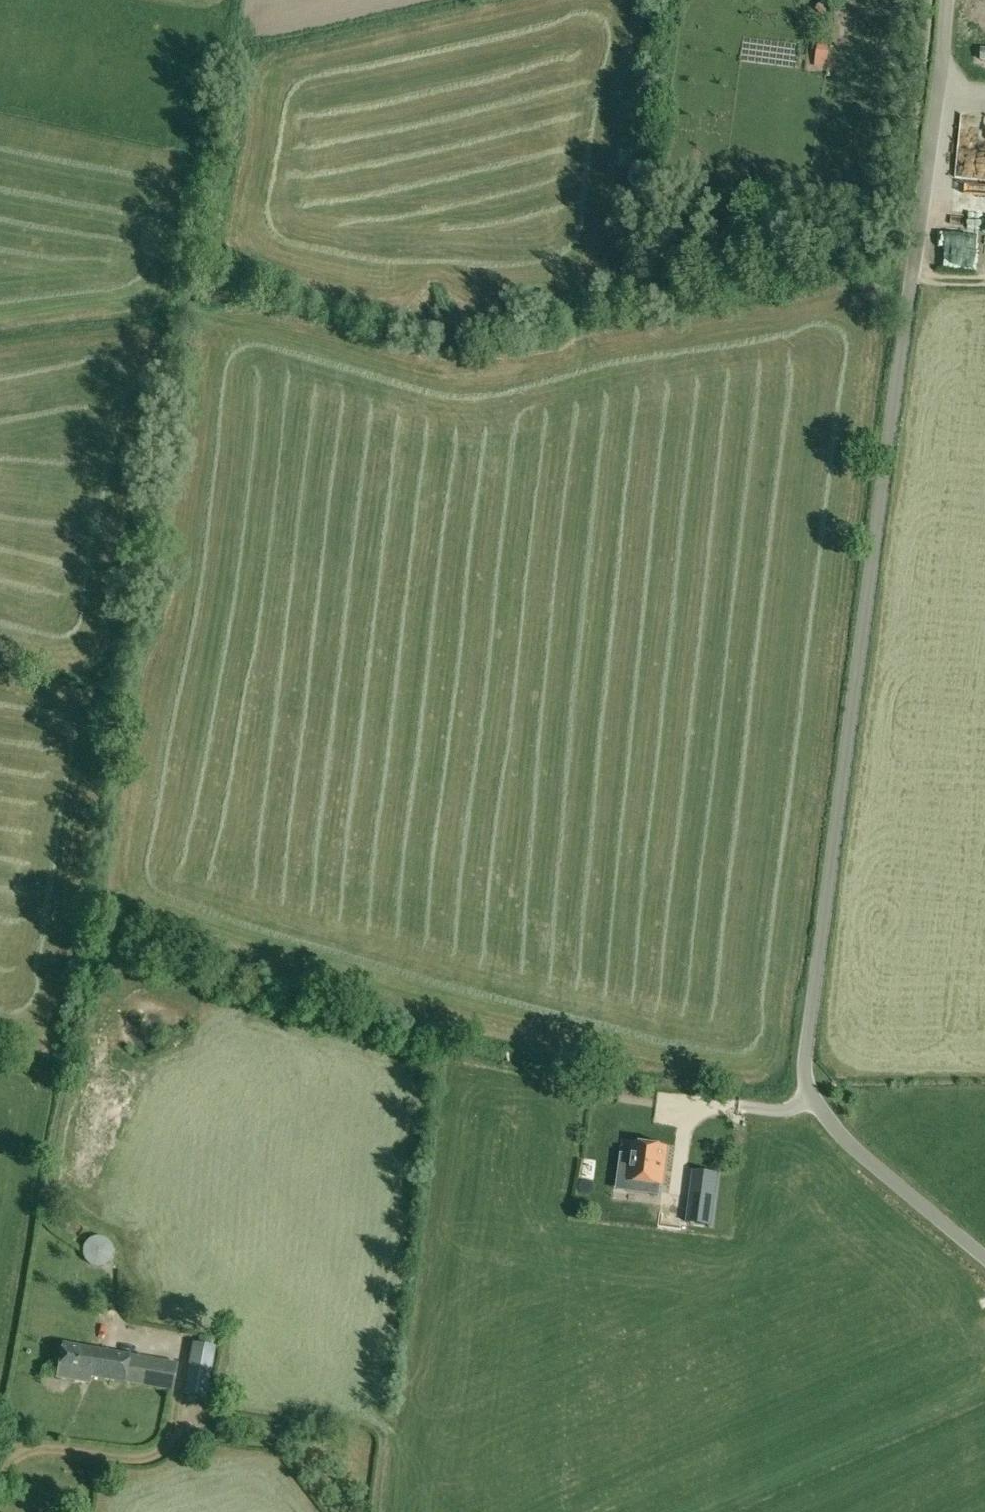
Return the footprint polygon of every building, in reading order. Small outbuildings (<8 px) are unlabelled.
[(830,47),(818,46),(816,66),(827,67),(830,47)] [(633,1144),(627,1182),(661,1186),(666,1149),(633,1144)] [(712,1226),(716,1200),(691,1197),(687,1223),(712,1226)] [(82,1249),(82,1252),(82,1254),(82,1256),(83,1258),(84,1260),(85,1262),(87,1263),(89,1265),(91,1266),(93,1266),(95,1267),(97,1267),(99,1267),(101,1266),(103,1266),(105,1265),(107,1263),(109,1262),(110,1260),(111,1258),(112,1256),(112,1254),(112,1252),(112,1249),(112,1247),(111,1245),(110,1243),(109,1242),(107,1240),(105,1239),(103,1238),(101,1237),(99,1236),(97,1236),(95,1236),(93,1237),(91,1238),(89,1239),(87,1240),(85,1242),(84,1243),(83,1245),(82,1247),(82,1249)] [(83,1375),(131,1384),(171,1391),(176,1363),(129,1355),(63,1343),(57,1378),(82,1382),(83,1375)] [(209,1398),(218,1348),(193,1343),(185,1394),(209,1398)]
